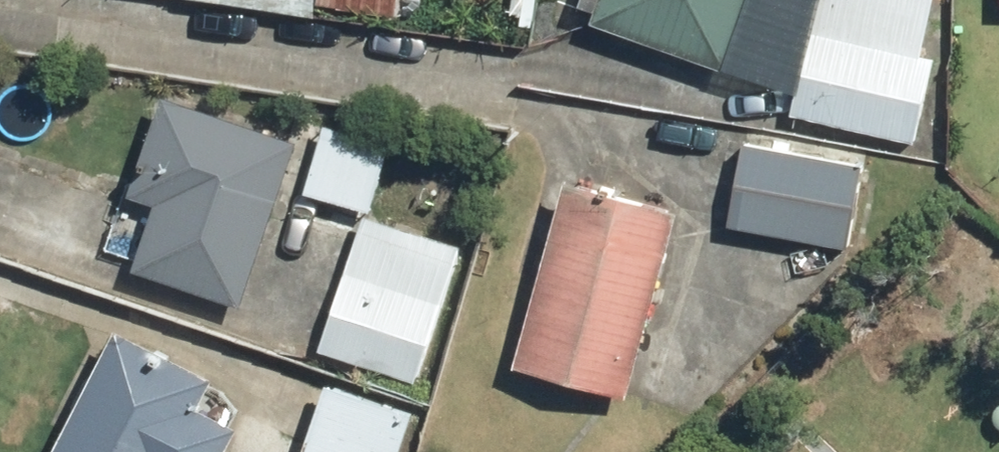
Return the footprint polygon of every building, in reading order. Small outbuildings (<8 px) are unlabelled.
[(587,26),(792,95),(788,117),(910,145),(928,61),(918,59),(931,0),(596,0),(587,26)] [(237,309),(292,145),(157,100),(125,198),(151,206),(129,273),(237,309)] [(366,215),(388,146),(323,125),(301,194),(366,215)] [(737,144),(722,226),(844,249),(859,167),(737,144)] [(673,214),(560,184),(509,370),(622,400),(673,214)] [(413,383),(456,251),(358,220),(316,352),(413,383)] [(50,451),(223,451),(234,430),(193,409),(207,382),(112,333),(50,451)] [(324,387),(300,451),(399,451),(411,419),(324,387)]
